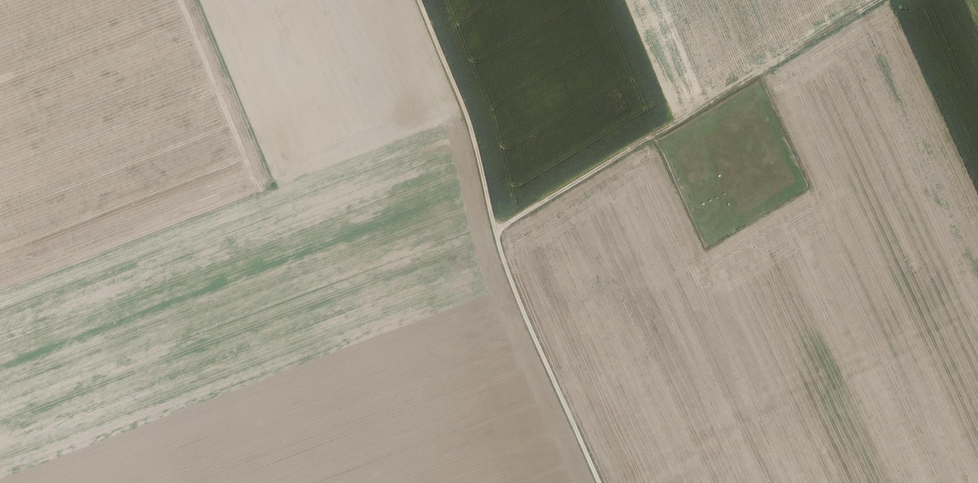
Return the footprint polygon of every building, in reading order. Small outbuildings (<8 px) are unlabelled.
[(799,16),(791,22),(795,27),(801,24),(798,20),(801,19),(799,16)]
